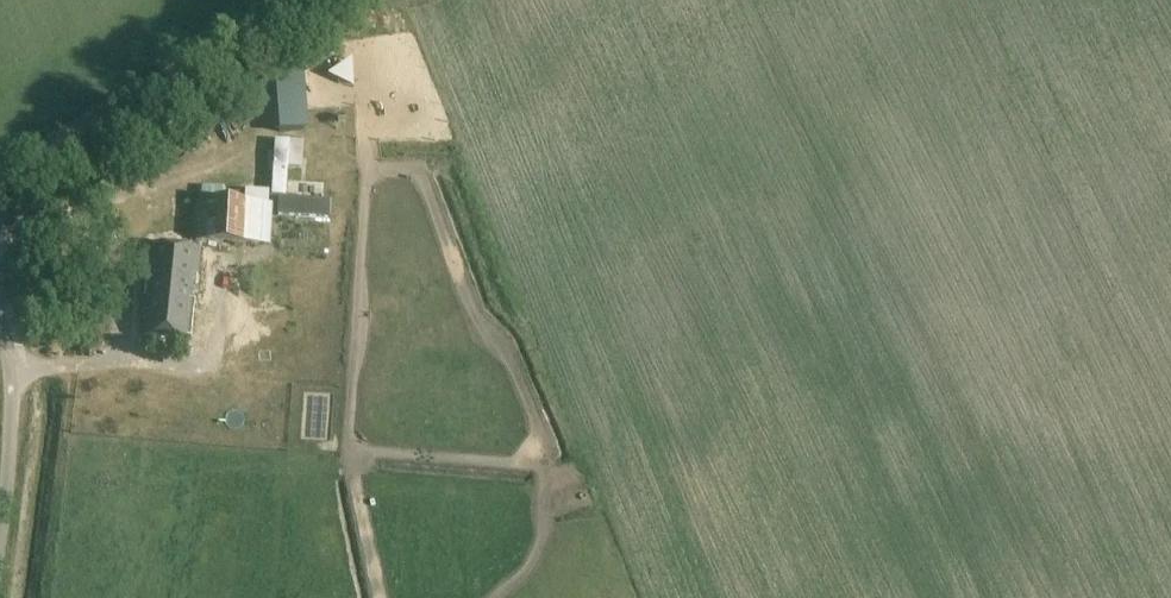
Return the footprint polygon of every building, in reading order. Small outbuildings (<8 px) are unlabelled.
[(147,191),(145,213),(133,211),(133,254),(152,256),(145,323),(148,323),(146,339),(206,346),(210,316),(186,313),(188,298),(195,299),(199,260),(191,259),(192,193),(147,191)] [(274,203),(198,199),(196,241),(271,246),(274,203)] [(289,245),(307,245),(306,199),(289,199),(289,245)]
